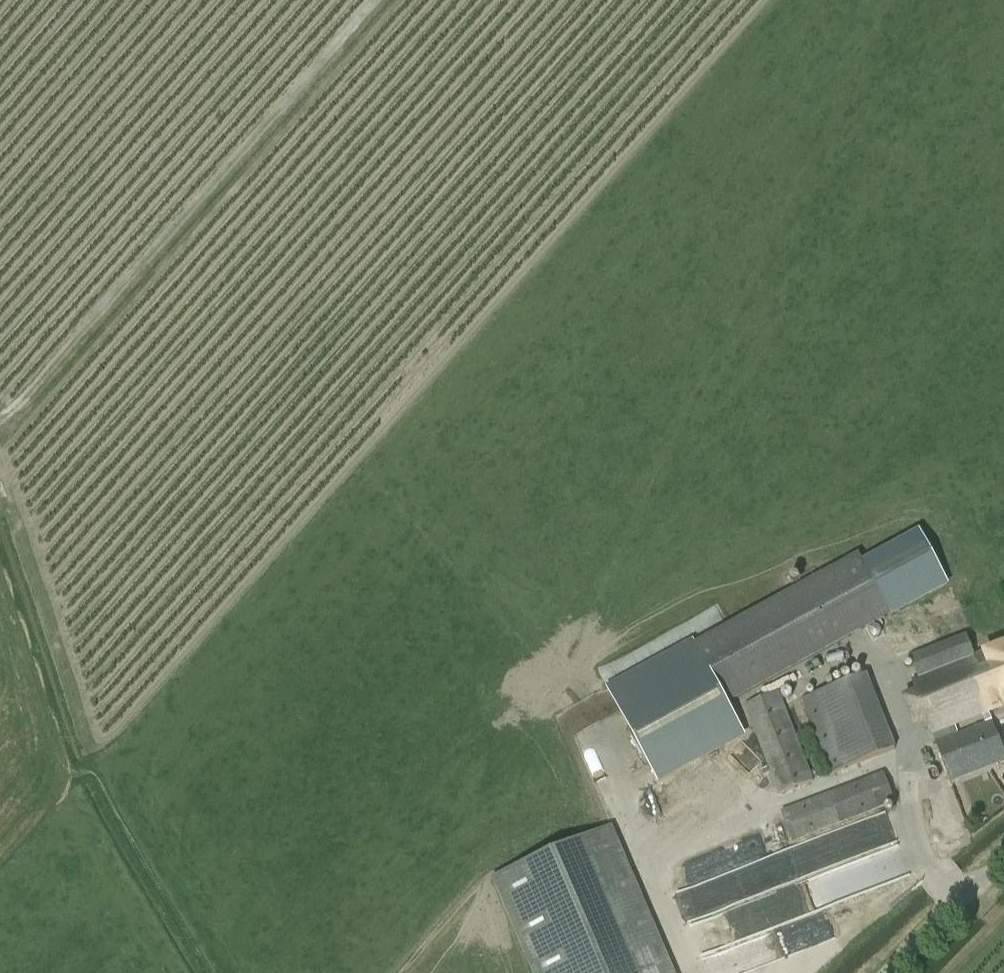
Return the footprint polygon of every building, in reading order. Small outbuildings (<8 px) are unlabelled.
[(919,530),(863,560),(892,615),(948,585),(919,530)] [(863,560),(859,552),(693,643),(726,706),(892,615),(863,560)] [(965,636),(909,657),(917,678),(911,680),(916,692),(901,697),(914,729),(928,724),(950,781),(1003,761),(1003,749),(992,721),(959,734),(955,725),(1003,706),(1003,703),(1003,701),(1003,647),(974,658),(965,636)] [(726,706),(693,643),(605,686),(652,775),(741,736),(726,706)] [(831,775),(896,749),(867,673),(801,699),(831,775)] [(779,692),(744,706),(779,795),(818,780),(812,763),(808,765),(779,692)] [(701,762),(708,777),(731,766),(723,750),(701,762)] [(891,794),(883,772),(781,811),(781,813),(792,843),(895,803),(891,794)] [(656,825),(678,863),(751,821),(739,802),(751,795),(740,776),(710,794),(721,813),(702,824),(691,805),(656,825)] [(743,859),(772,833),(760,820),(731,846),(743,859)] [(753,904),(898,848),(889,824),(744,880),(753,904)] [(493,879),(533,972),(674,972),(612,828),(493,879)] [(743,971),(745,972),(793,972),(772,947),(743,971)]
